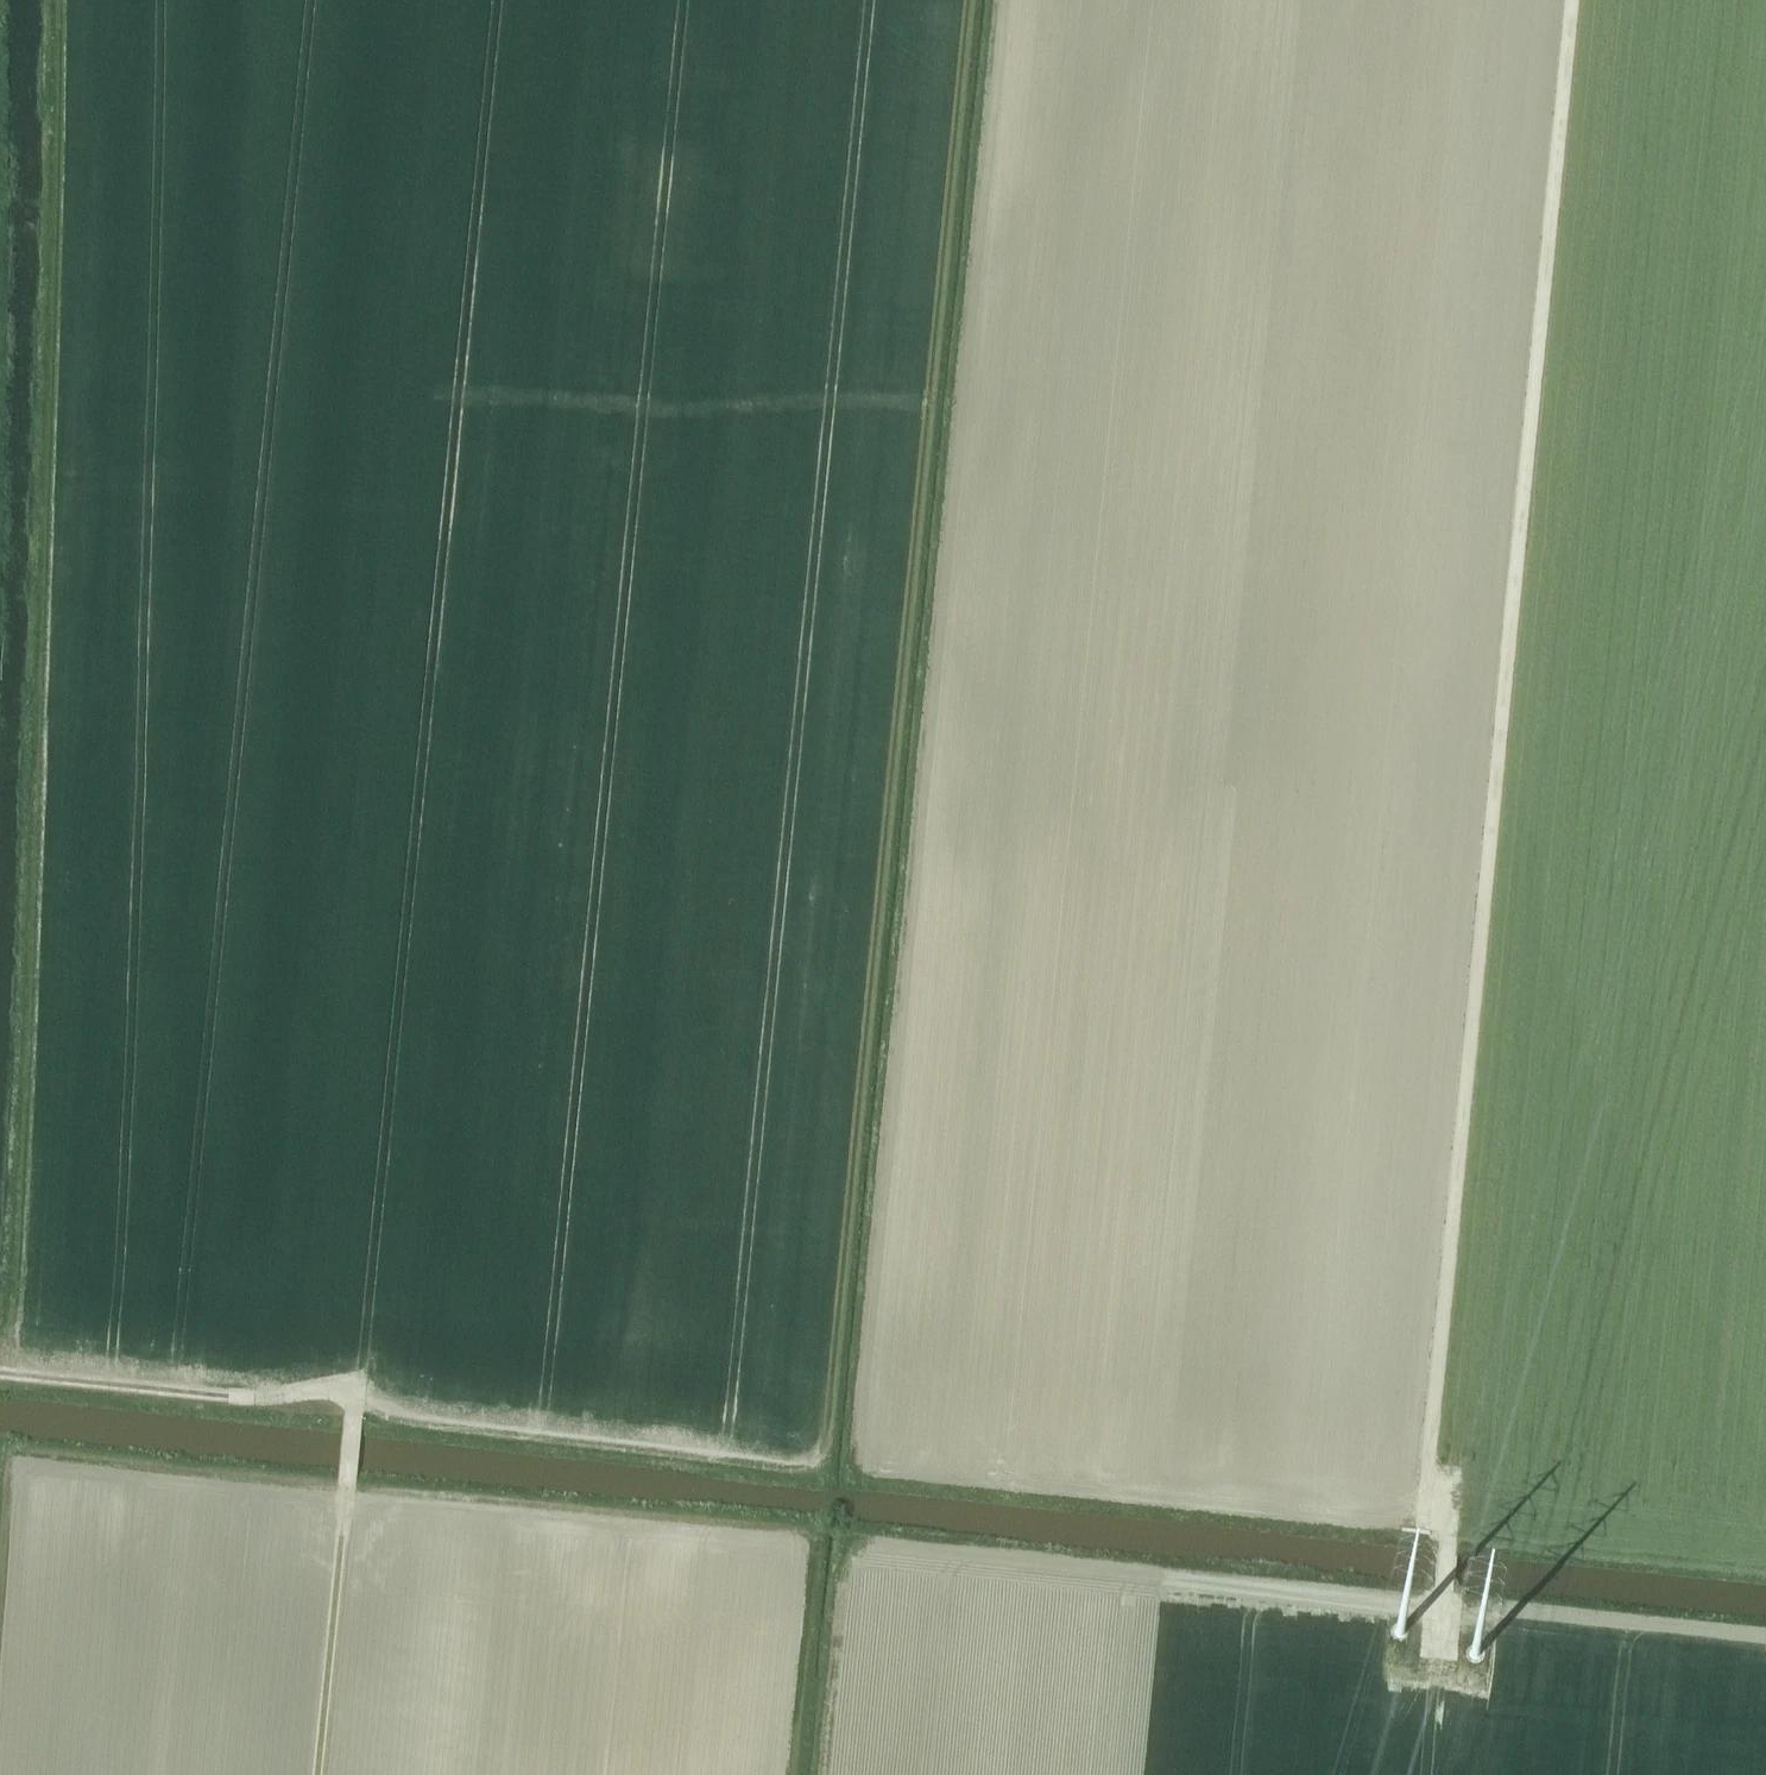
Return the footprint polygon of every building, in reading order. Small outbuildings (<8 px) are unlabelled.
[(1395,1632),(1395,1633),(1395,1634),(1395,1635),(1396,1636),(1397,1637),(1398,1638),(1400,1638),(1401,1638),(1402,1637),(1403,1637),(1404,1636),(1404,1634),(1404,1633),(1404,1632),(1404,1631),(1403,1630),(1402,1629),(1401,1629),(1400,1628),(1399,1628),(1397,1629),(1396,1630),(1396,1631),(1395,1632)] [(1470,1653),(1470,1655),(1470,1656),(1471,1657),(1471,1658),(1472,1659),(1473,1659),(1475,1660),(1476,1660),(1477,1659),(1478,1658),(1479,1657),(1479,1656),(1479,1655),(1479,1654),(1479,1653),(1478,1652),(1477,1651),(1476,1650),(1475,1650),(1474,1650),(1472,1651),(1471,1651),(1471,1652),(1470,1653)]
